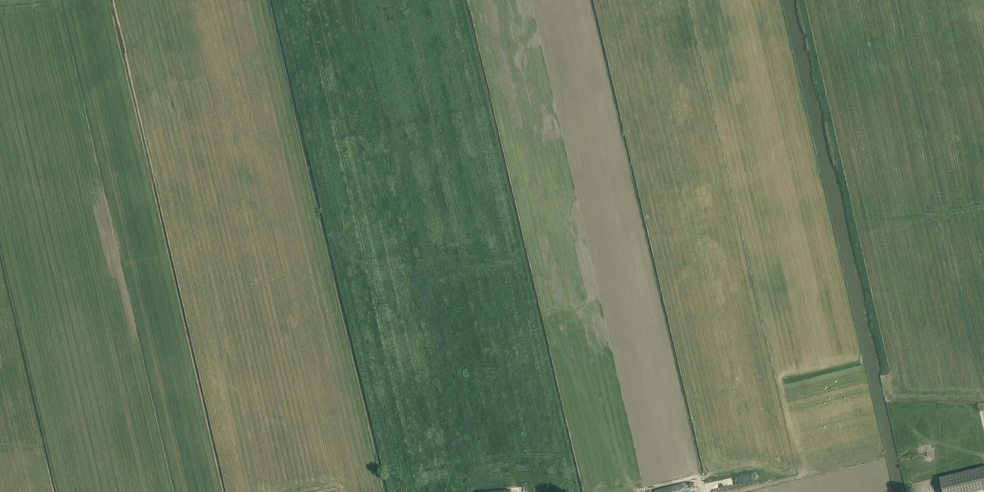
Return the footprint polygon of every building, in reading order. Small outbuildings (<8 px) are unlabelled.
[(939,477),(943,491),(971,491),(983,489),(983,466),(939,477)]
